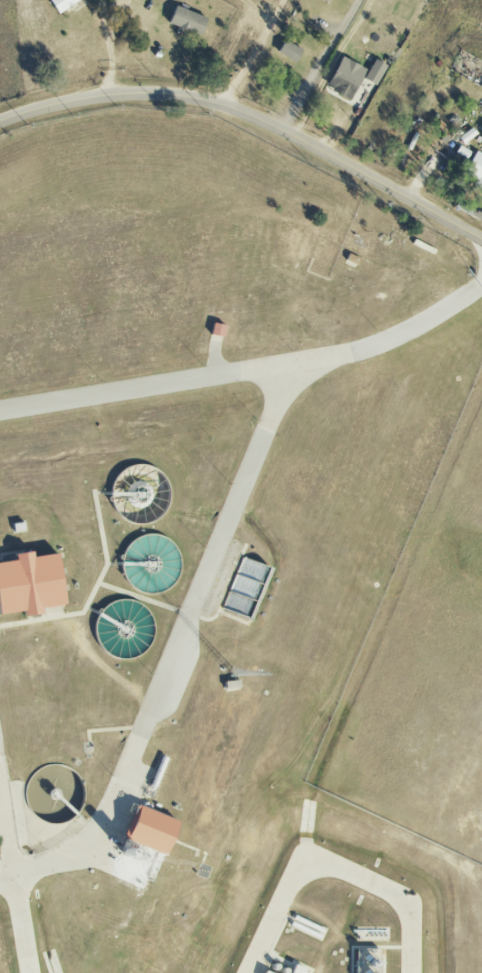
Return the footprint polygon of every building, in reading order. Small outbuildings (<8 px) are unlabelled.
[(79,0),(48,0),(58,14),(79,0)] [(200,36),(207,18),(174,5),(167,23),(200,36)] [(294,62),(301,49),(283,40),(277,53),(294,62)] [(349,99),(365,69),(340,56),(325,86),(349,99)] [(386,66),(374,59),(363,79),(375,85),(386,66)] [(476,134),(472,127),(458,137),(463,143),(476,134)] [(466,159),(470,151),(459,144),(454,152),(466,159)] [(475,150),(462,172),(481,184),(481,155),(475,150)] [(209,333),(221,336),(224,325),(212,322),(209,333)] [(20,611),(21,616),(39,613),(38,607),(62,604),(54,553),(30,556),(29,550),(10,553),(11,559),(0,561),(0,614),(20,611)] [(230,591),(239,595),(234,608),(229,606),(227,611),(245,618),(265,566),(244,557),(230,591)] [(175,821),(135,804),(122,837),(161,853),(175,821)] [(353,947),(354,972),(378,972),(378,946),(353,947)] [(304,969),(291,963),(288,972),(302,972),(304,969)]
